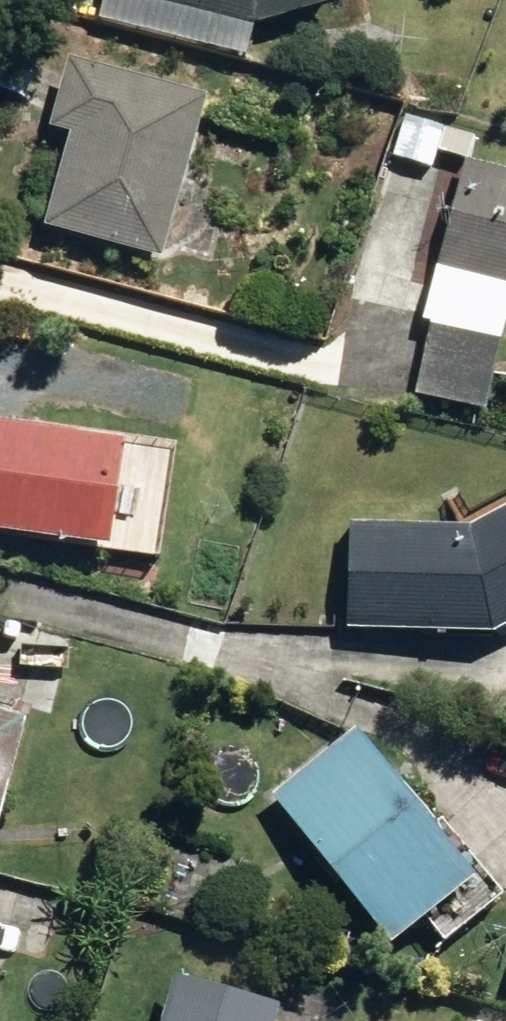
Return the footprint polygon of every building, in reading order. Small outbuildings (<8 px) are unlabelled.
[(256,19),(327,0),(181,0),(256,19)] [(45,224),(162,257),(207,95),(178,85),(184,80),(179,65),(165,61),(155,73),(158,81),(68,55),(50,122),(71,128),(45,224)] [(407,159),(433,165),(444,122),(418,115),(407,159)] [(505,282),(505,167),(466,157),(438,264),(505,282)] [(412,391),(486,409),(502,338),(429,321),(412,391)] [(164,564),(184,433),(120,424),(118,435),(0,417),(0,529),(110,545),(108,556),(164,564)] [(480,631),(505,617),(505,504),(474,521),(345,517),(342,628),(480,631)] [(27,718),(0,710),(0,816),(27,718)] [(274,793),(391,943),(477,876),(358,726),(274,793)] [(278,1004),(173,975),(160,1020),(274,1020),(278,1004)]
